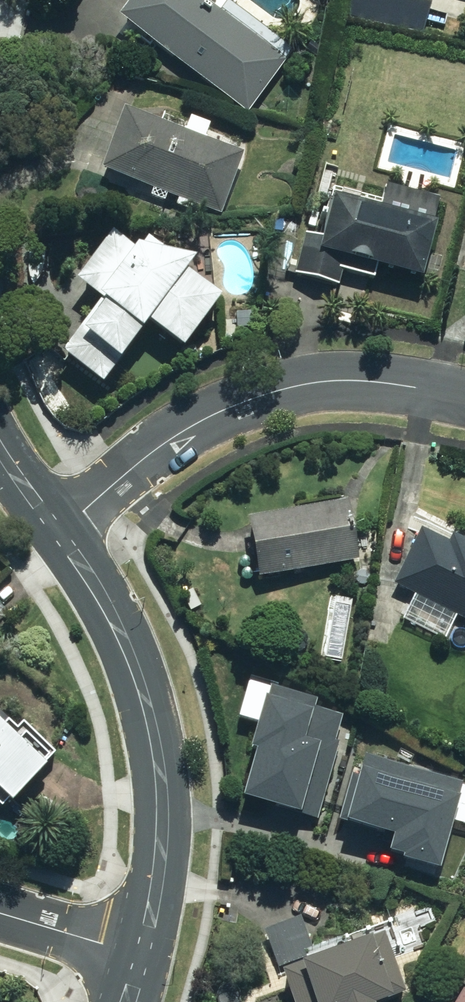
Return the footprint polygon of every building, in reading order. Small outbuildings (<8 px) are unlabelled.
[(195,0),(127,0),(113,18),(243,115),(281,65),(195,0)] [(238,156),(116,112),(94,172),(216,216),(238,156)] [(314,240),(300,236),(290,275),(336,287),(342,263),(413,281),(432,206),(376,191),(370,215),(323,203),(314,240)] [(54,358),(98,391),(143,331),(178,358),(217,305),(181,278),(188,269),(146,237),(132,256),(107,238),(68,290),(92,307),(54,358)] [(344,502),(241,522),(253,583),(356,563),(344,502)] [(447,539),(443,547),(418,534),(392,585),(464,622),(464,548),(447,539)] [(256,749),(243,793),(318,815),(348,714),(316,704),(318,695),(267,680),(247,746),(256,749)] [(32,774),(0,743),(0,806),(32,774)] [(363,748),(345,817),(395,830),(390,849),(438,862),(462,775),(363,748)] [(294,1001),(382,1001),(397,997),(378,942),(284,973),(294,1001)] [(455,1001),(464,1001),(464,986),(455,1001)]
